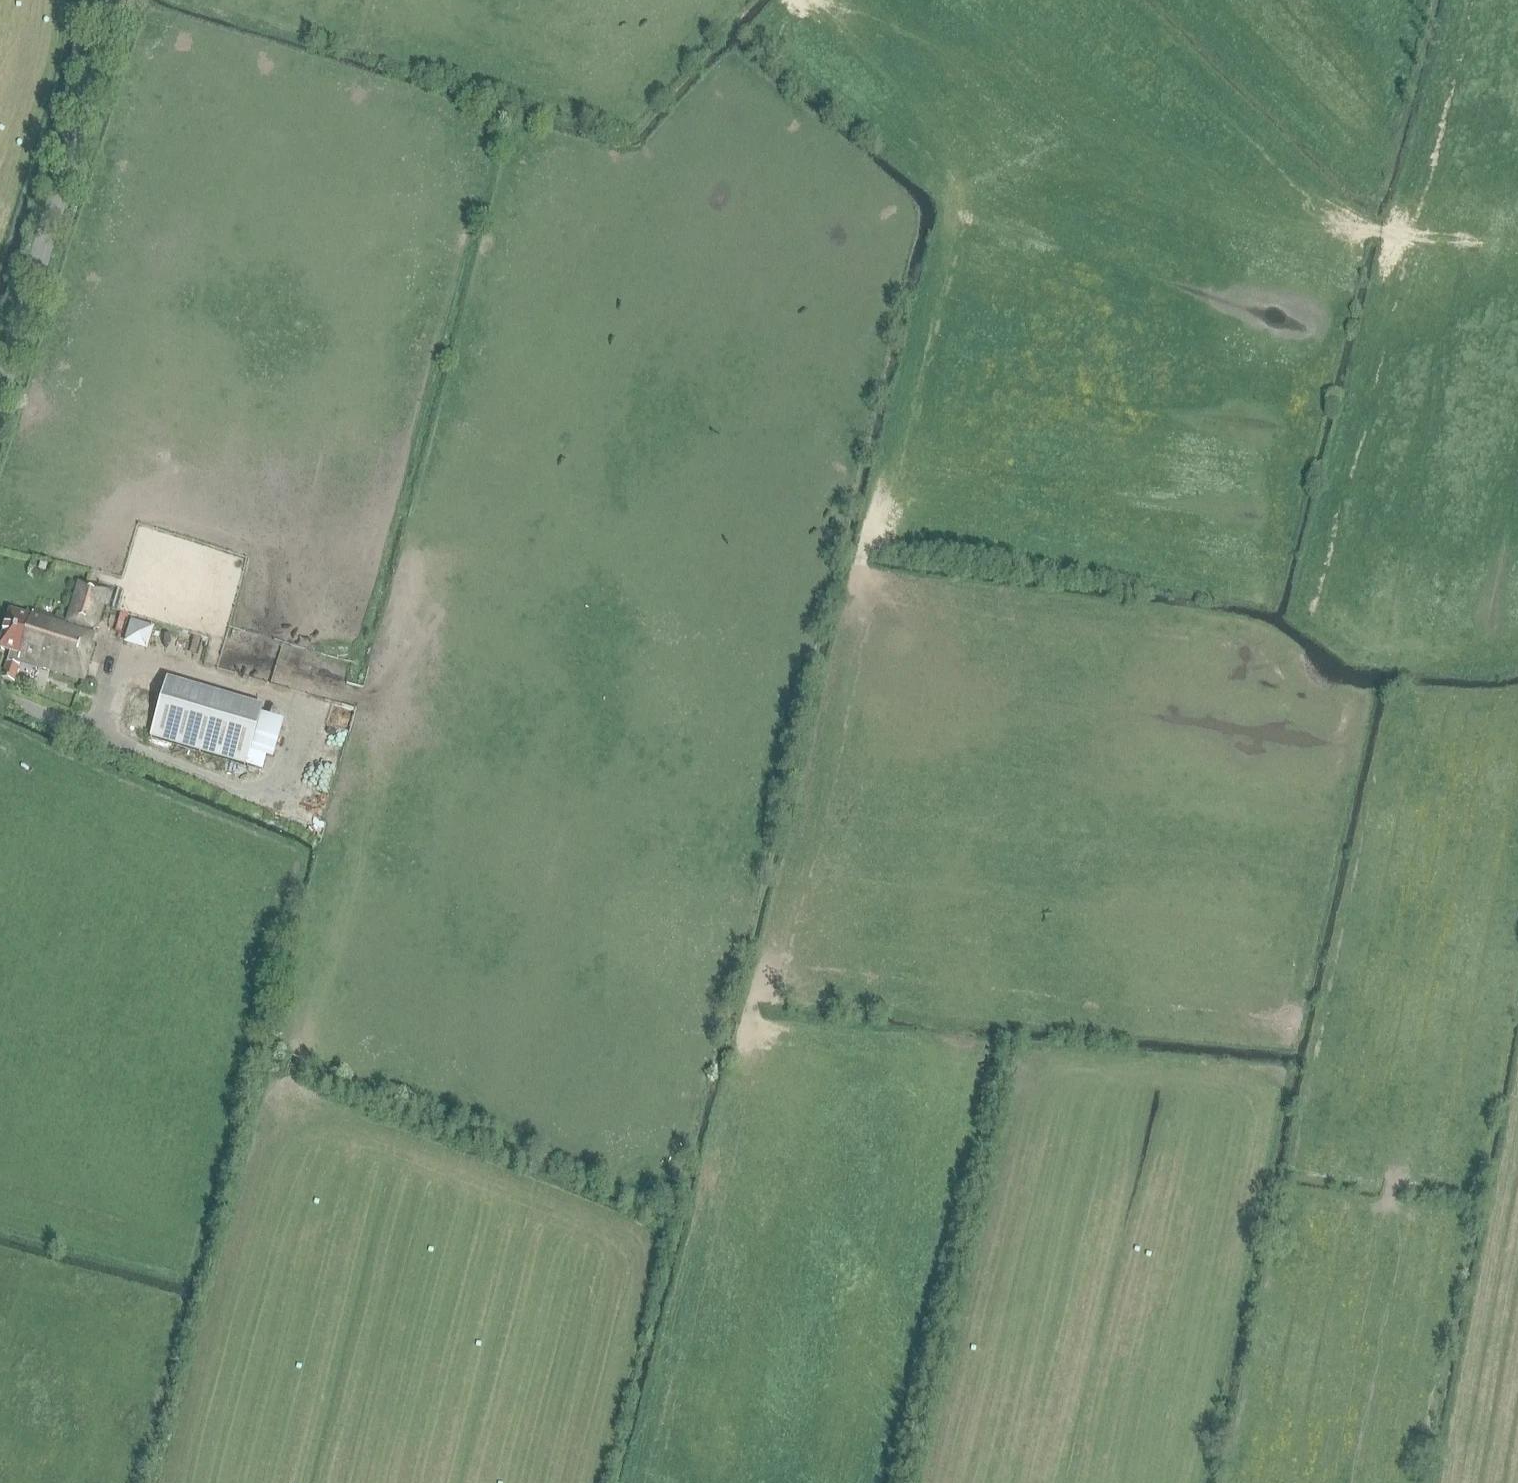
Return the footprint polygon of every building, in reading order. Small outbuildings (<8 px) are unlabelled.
[(106,591),(78,583),(66,623),(32,613),(31,618),(9,611),(0,642),(0,649),(19,655),(18,660),(83,679),(93,646),(90,645),(106,591)] [(122,643),(146,647),(151,623),(127,619),(122,643)] [(2,678),(14,682),(18,666),(7,663),(2,678)] [(149,739),(246,766),(263,707),(167,679),(149,739)]
